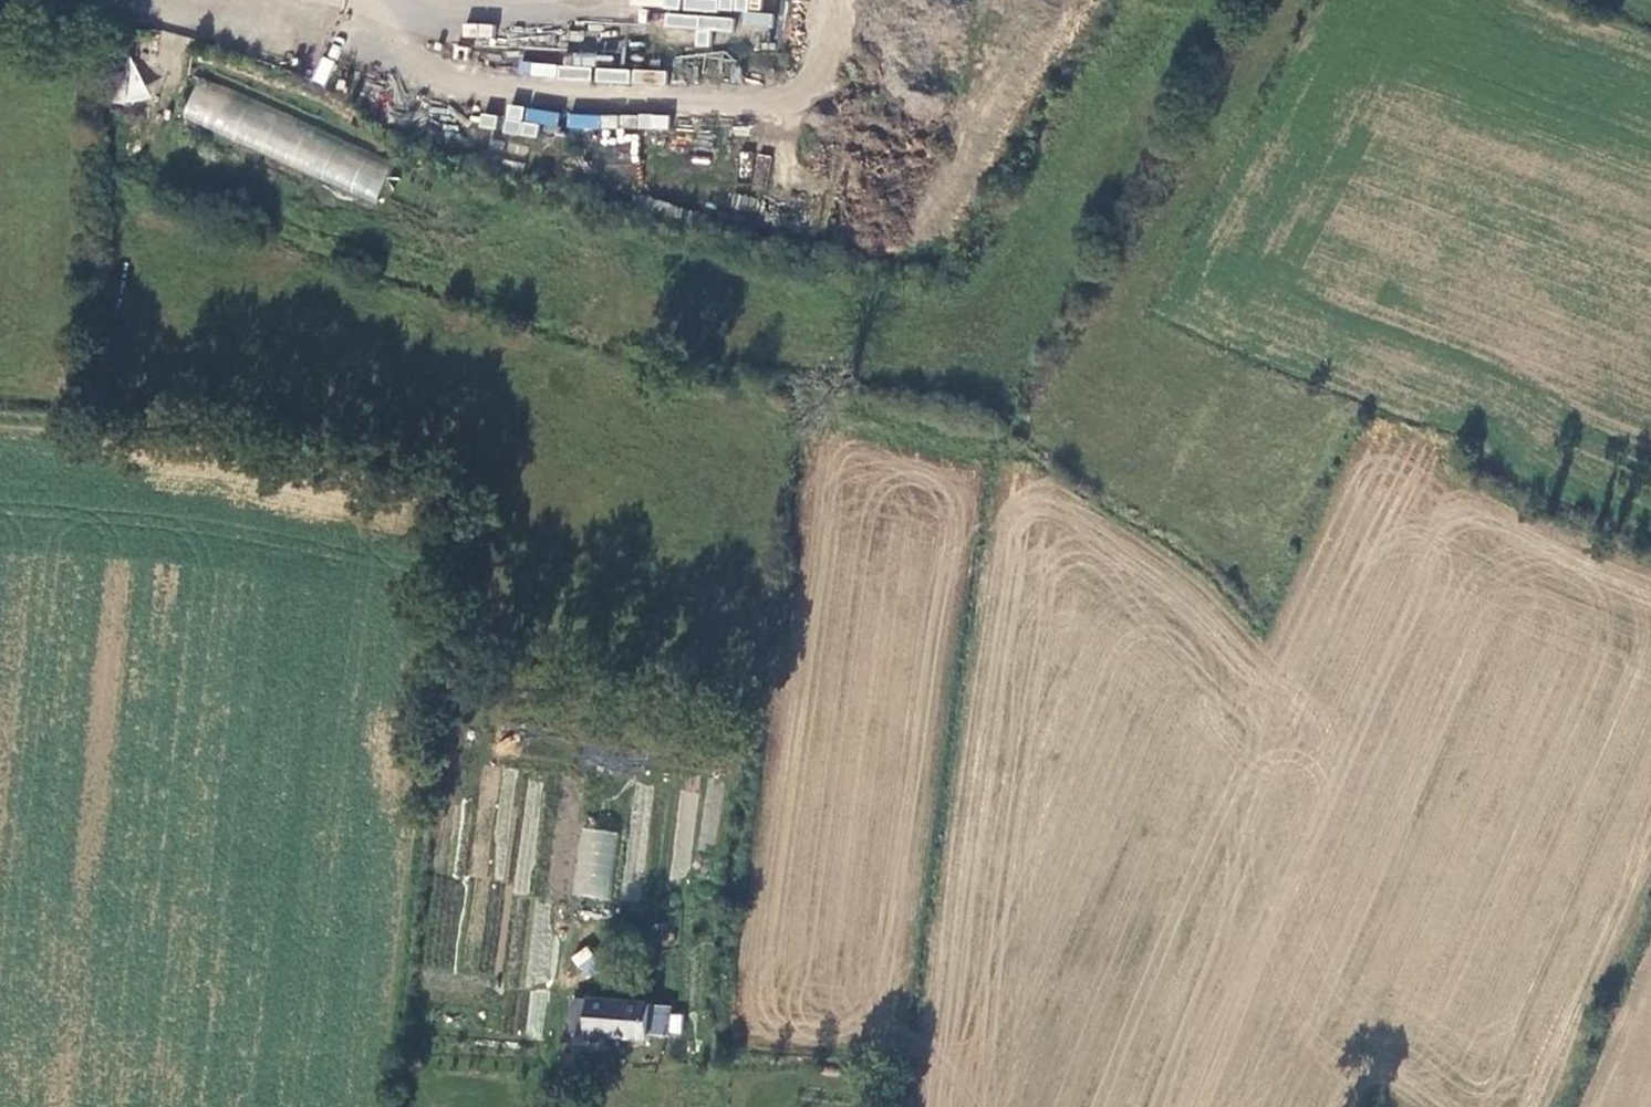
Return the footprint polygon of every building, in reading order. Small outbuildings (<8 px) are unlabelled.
[(629,3),(741,14),(739,32),(770,35),(772,13),(760,12),(761,0),(629,0),(629,3)] [(694,45),(708,47),(710,30),(732,32),(734,18),(666,10),(664,25),(696,28),(694,45)] [(113,107),(146,99),(136,59),(103,67),(113,107)] [(588,80),(590,64),(572,62),(572,66),(520,61),(519,73),(588,80)] [(666,72),(595,66),(594,79),(665,85),(666,72)] [(180,119),(375,201),(393,160),(197,78),(180,119)] [(755,153),(751,188),(767,190),(771,154),(755,153)] [(578,828),(572,897),(610,900),(616,832),(578,828)] [(580,977),(598,971),(591,948),(572,954),(580,977)] [(648,1043),(649,1034),(651,1004),(573,998),(571,1032),(588,1033),(589,1039),(648,1043)] [(670,1006),(651,1004),(649,1034),(668,1037),(670,1006)]
